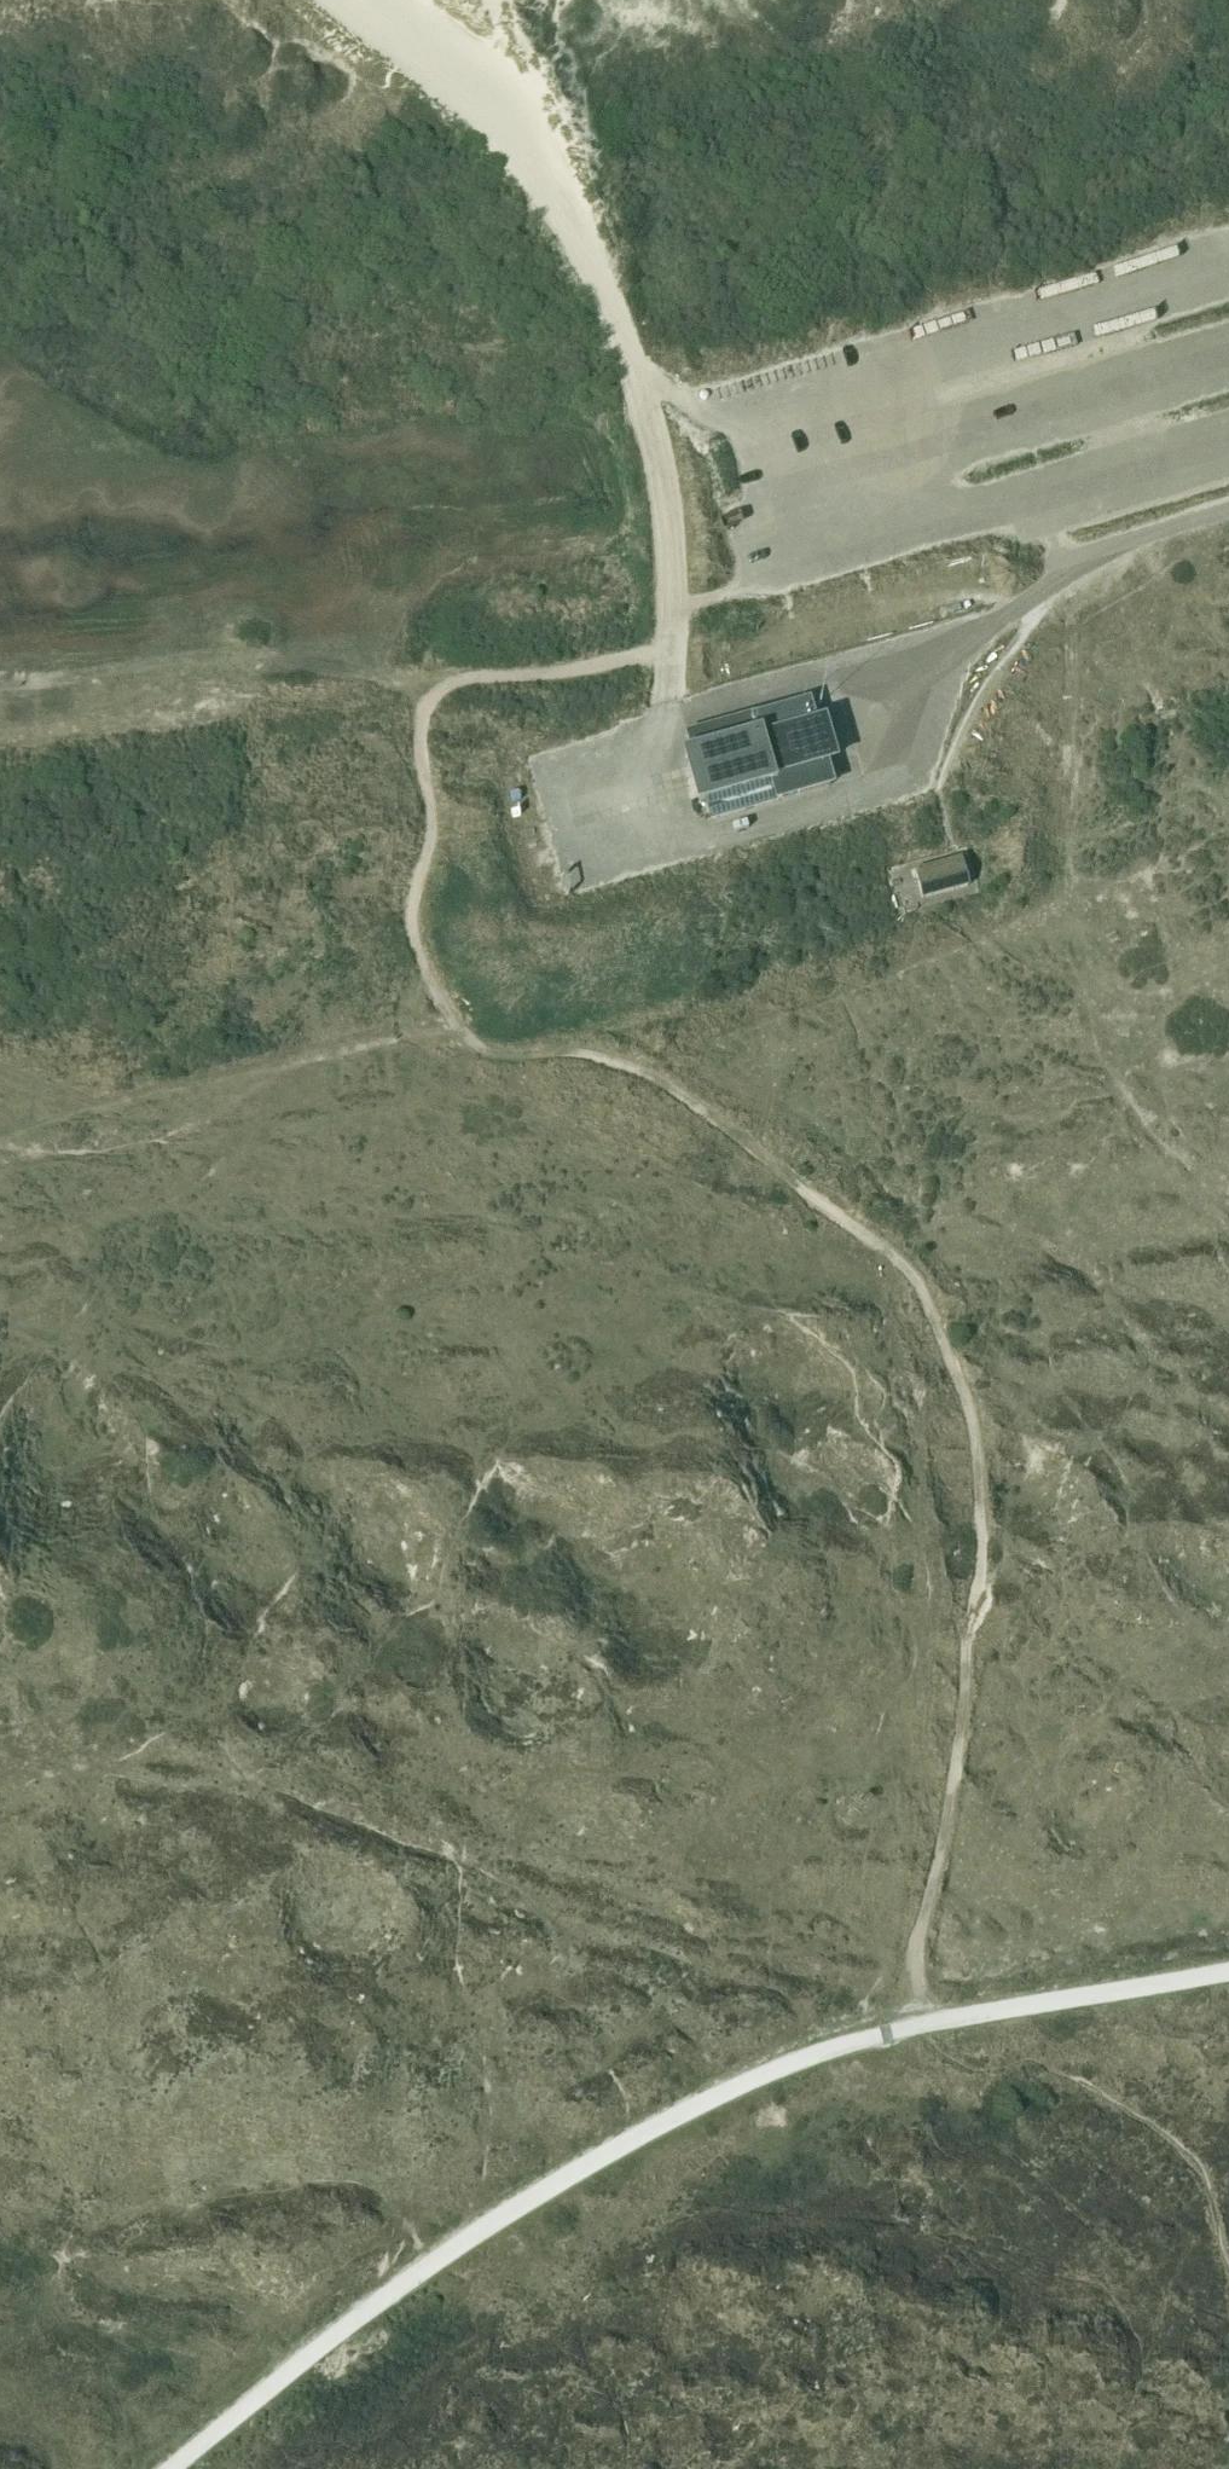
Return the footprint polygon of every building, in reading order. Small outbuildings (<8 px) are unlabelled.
[(1122,272),(1149,264),(1145,253),(1119,261),(1122,272)] [(756,717),(755,716),(690,734),(695,753),(686,756),(699,802),(708,800),(714,819),(779,801),(778,800),(832,785),(826,762),(834,760),(824,722),(816,725),(810,702),(756,717)] [(918,868),(925,895),(971,883),(963,856),(918,868)]
